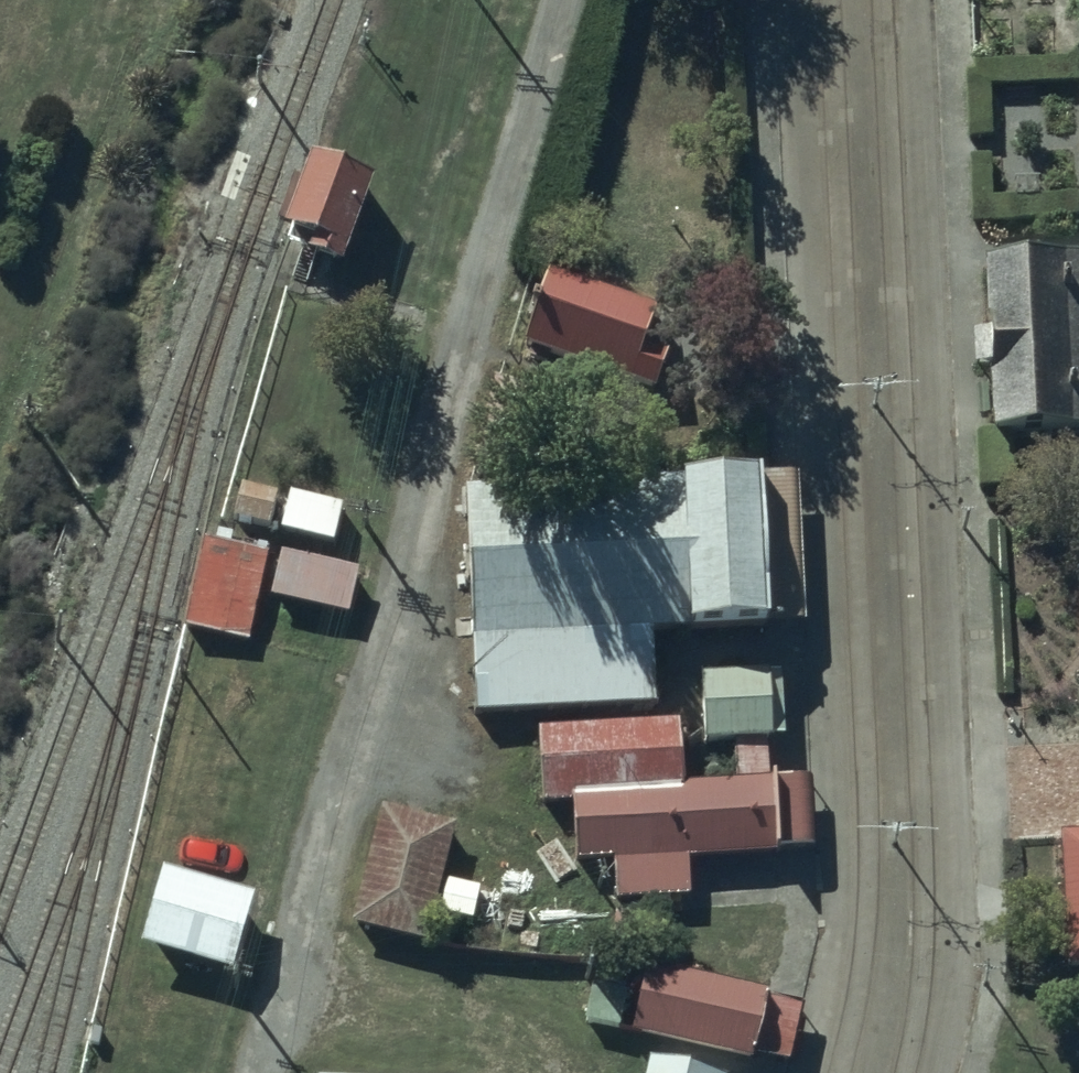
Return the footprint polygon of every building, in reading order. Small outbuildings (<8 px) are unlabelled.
[(312,154),(287,226),(315,236),(310,250),(342,261),(373,175),(312,154)] [(989,265),(995,440),(1078,438),(1078,262),(989,265)] [(661,303),(551,265),(524,341),(659,388),(675,343),(650,334),(661,303)] [(756,470),(464,486),(477,709),(505,708),(539,706),(659,699),(655,628),(806,620),(797,468),(756,470)] [(345,510),(291,497),(279,545),(333,558),(345,510)] [(270,560),(205,546),(184,639),(249,653),(270,560)] [(360,584),(281,564),(270,608),(349,628),(360,584)] [(782,665),(704,670),(708,738),(785,734),(782,665)] [(680,718),(540,726),(543,791),(574,789),(684,783),(680,718)] [(684,783),(574,789),(578,856),(616,854),(619,895),(646,893),(647,919),(676,917),(675,894),(690,893),(688,851),(817,843),(812,774),(684,783)] [(462,835),(385,814),(355,928),(432,948),(462,835)] [(1059,830),(1064,962),(1078,962),(1078,829),(1059,830)] [(247,908),(173,888),(154,958),(228,978),(247,908)] [(645,975),(633,1032),(630,1045),(756,1072),(761,1072),(786,1072),(798,1015),(766,1008),(767,1002),(645,975)] [(619,1030),(620,1031),(631,989),(608,983),(598,981),(587,1022),(619,1030)] [(648,1059),(645,1072),(708,1072),(648,1059)]
